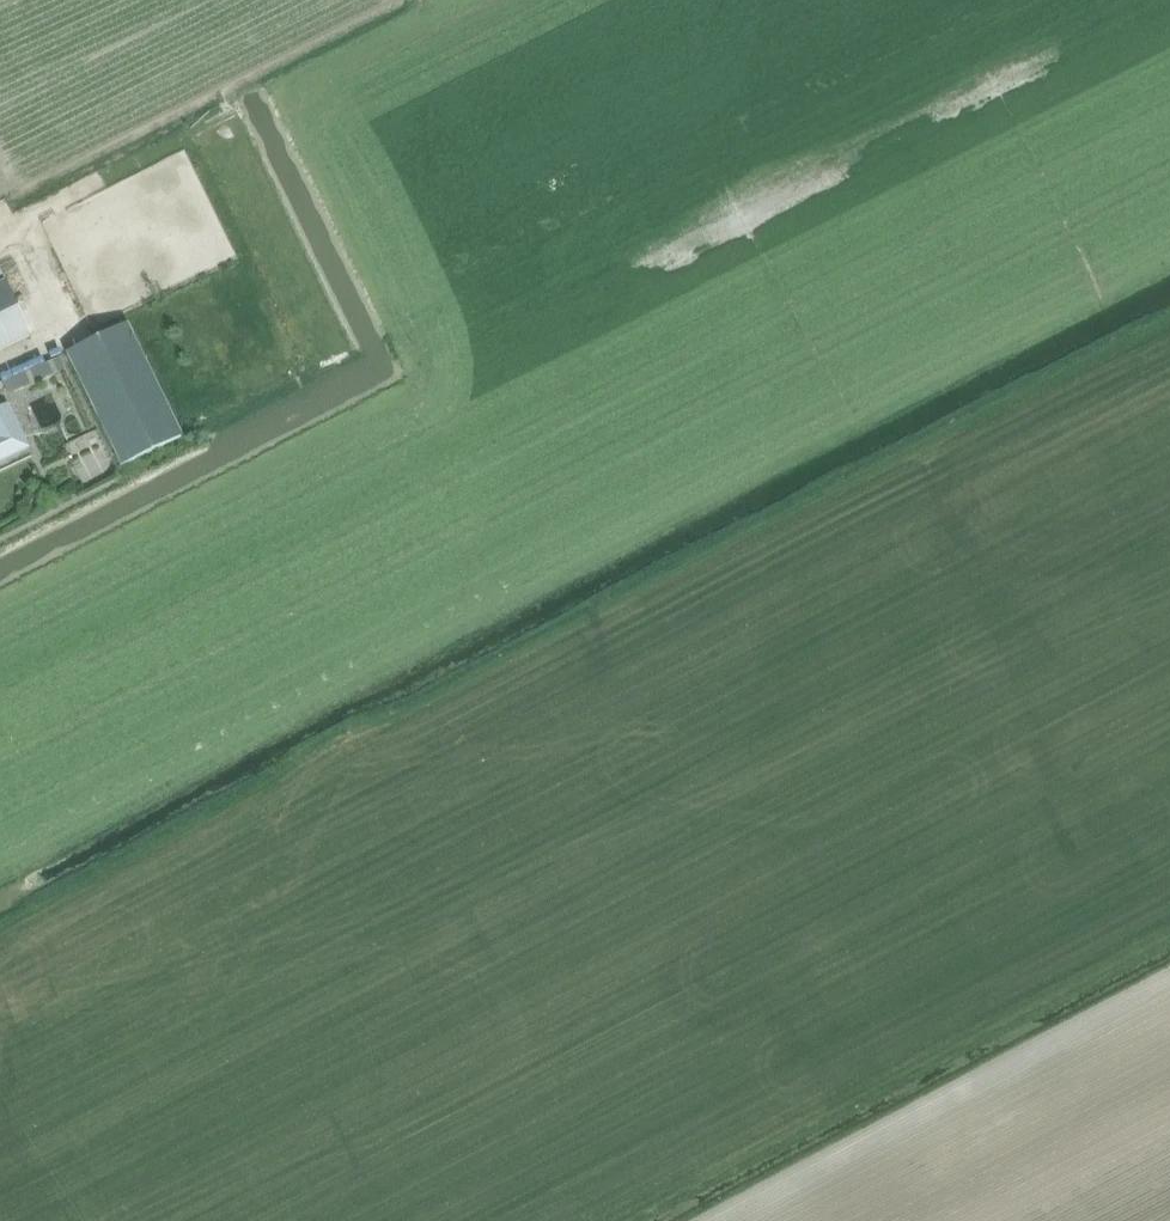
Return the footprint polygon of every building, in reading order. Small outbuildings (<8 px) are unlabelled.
[(30,337),(0,273),(0,351),(30,337)] [(120,466),(182,437),(127,324),(65,354),(120,466)] [(19,362),(3,375),(12,386),(28,373),(19,362)] [(28,448),(8,405),(0,409),(0,461),(28,448)]
